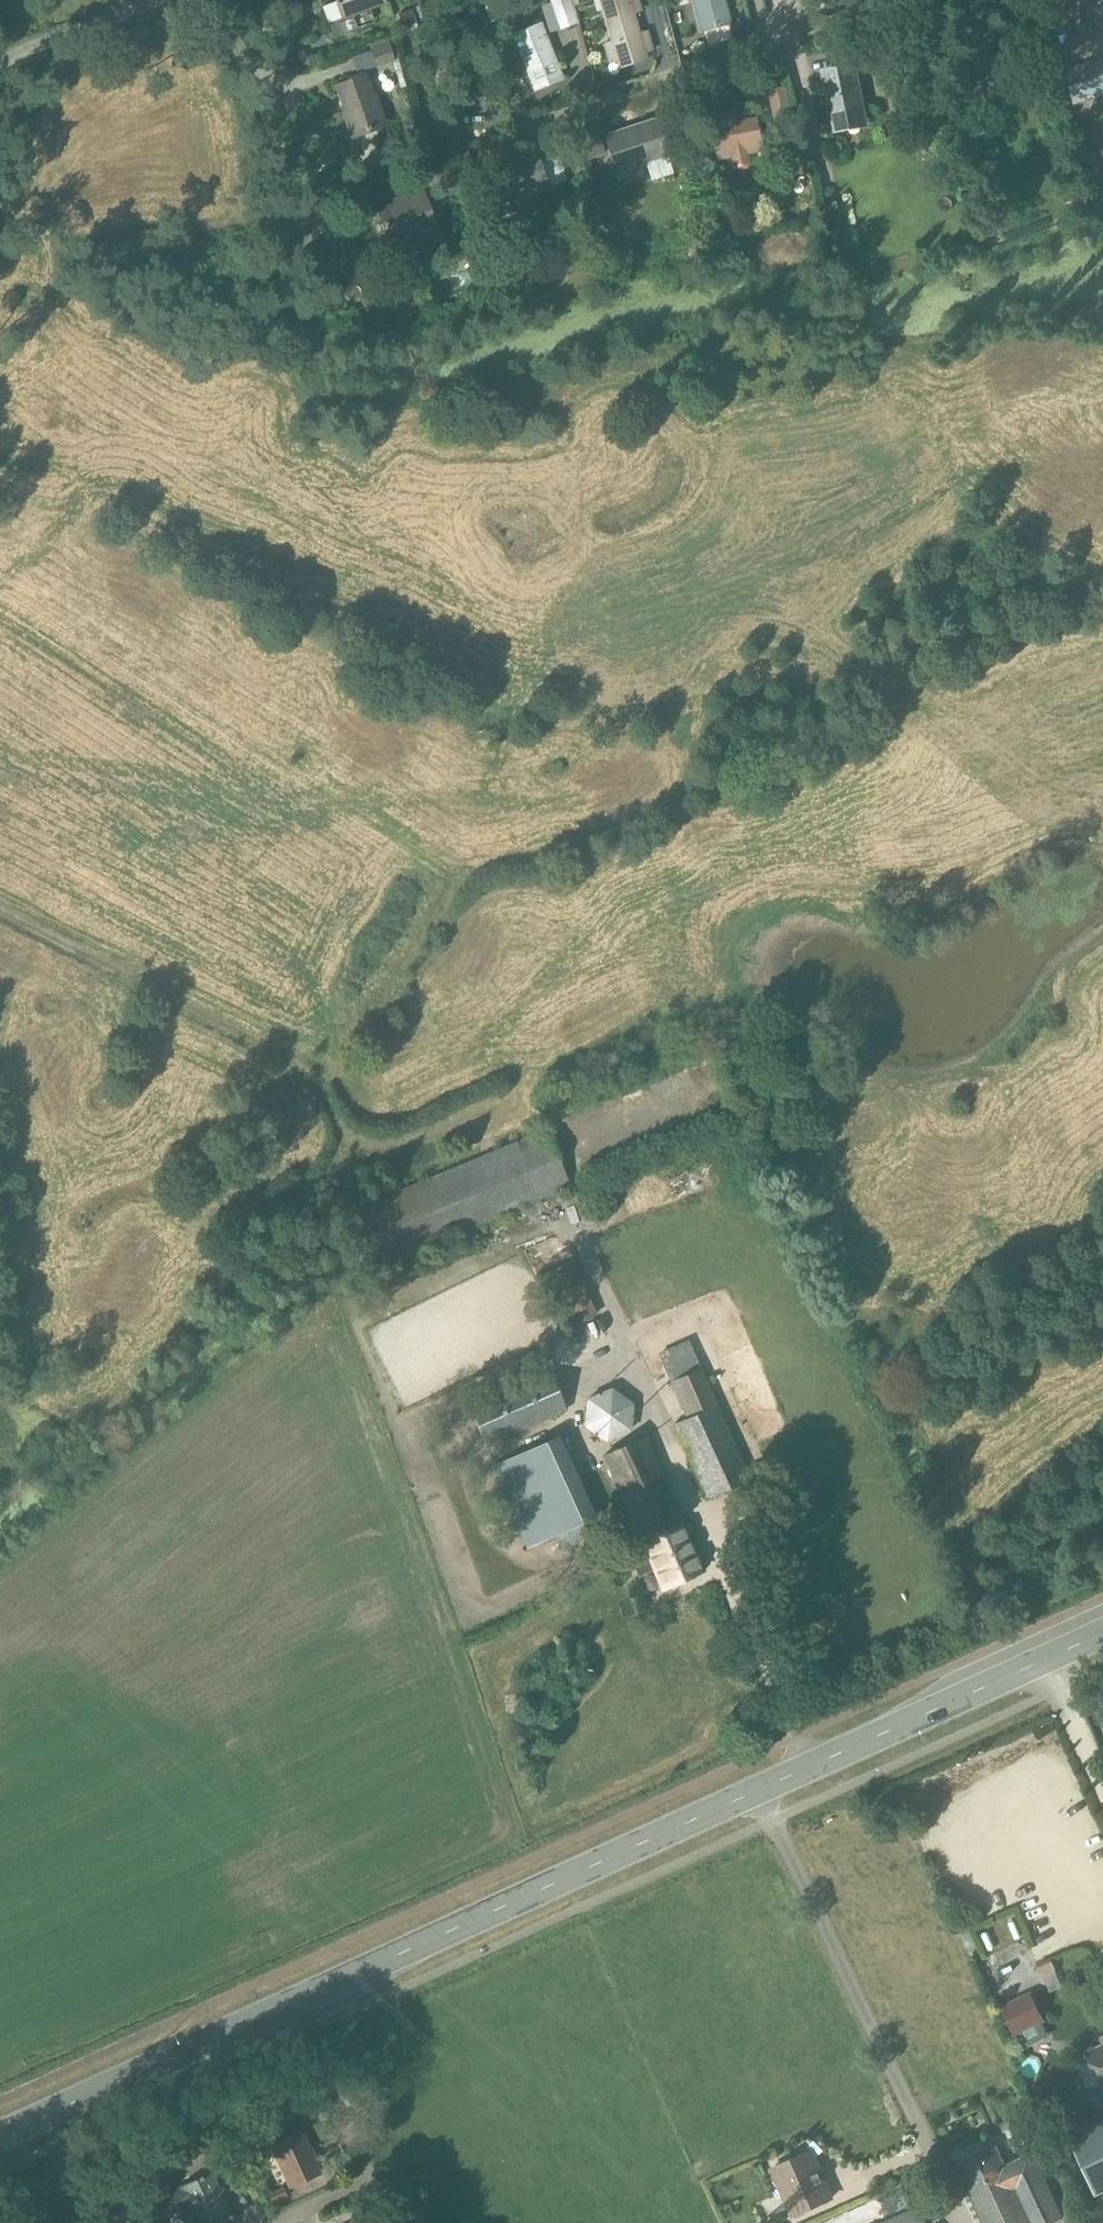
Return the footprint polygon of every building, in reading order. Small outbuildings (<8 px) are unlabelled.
[(343,20),(386,4),(385,0),(336,0),(343,20)] [(635,13),(643,10),(639,0),(632,0),(631,0),(598,0),(619,68),(649,59),(647,53),(654,51),(648,30),(640,32),(635,13)] [(700,32),(732,23),(726,0),(692,0),(700,32)] [(564,79),(542,23),(513,34),(534,90),(564,79)] [(1062,70),(1072,105),(1102,96),(1102,57),(1062,70)] [(857,64),(821,71),(833,133),(869,126),(857,64)] [(354,134),(383,124),(367,78),(338,88),(354,134)] [(757,118),(735,122),(733,110),(709,115),(717,158),(731,156),(733,165),(738,169),(747,168),(750,164),(748,153),(763,151),(757,118)] [(674,173),(669,156),(656,117),(603,135),(615,173),(647,162),(653,180),(674,173)] [(490,171),(502,206),(550,189),(539,154),(490,171)] [(391,200),(393,204),(376,210),(388,244),(437,227),(423,188),(391,200)] [(827,203),(837,254),(848,251),(837,200),(827,203)] [(546,1130),(363,1205),(386,1262),(570,1188),(546,1130)] [(572,1261),(544,1275),(568,1328),(597,1315),(572,1261)] [(687,1419),(674,1425),(708,1499),(752,1480),(690,1341),(659,1355),(687,1419)] [(577,1345),(563,1350),(568,1365),(582,1361),(577,1345)] [(467,1403),(488,1446),(571,1410),(549,1366),(467,1403)] [(612,1388),(587,1399),(585,1425),(606,1442),(631,1431),(634,1404),(612,1388)] [(526,1548),(595,1518),(558,1437),(491,1468),(526,1548)] [(646,1441),(605,1459),(639,1534),(634,1534),(631,1528),(619,1534),(638,1577),(654,1570),(663,1588),(703,1570),(646,1441)] [(1031,1993),(1001,2007),(1014,2034),(1043,2020),(1031,1993)] [(1089,2053),(1102,2083),(1102,2046),(1089,2053)] [(1095,2194),(1102,2191),(1102,2120),(1067,2137),(1095,2194)] [(299,2183),(323,2172),(305,2132),(280,2143),(299,2183)] [(996,2144),(956,2162),(983,2222),(1049,2222),(1064,2216),(1034,2151),(1005,2163),(996,2144)] [(833,2198),(831,2195),(811,2151),(772,2168),(794,2216),(833,2198)] [(187,2186),(159,2198),(169,2218),(190,2208),(197,2222),(211,2222),(233,2213),(215,2173),(187,2186)] [(920,2205),(878,2222),(928,2222),(920,2205)]
